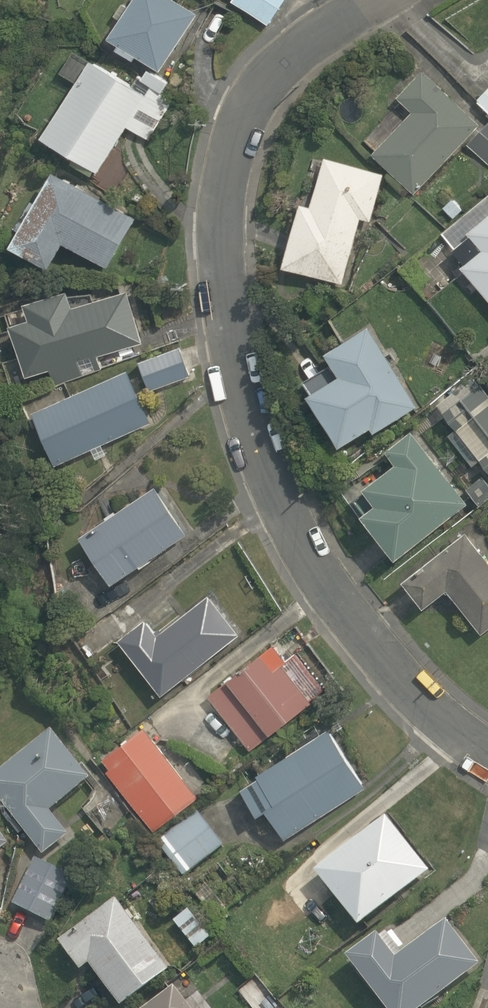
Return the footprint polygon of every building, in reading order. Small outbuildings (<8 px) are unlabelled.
[(161,71),(199,13),(178,0),(136,0),(130,8),(123,3),(115,16),(122,20),(110,37),(121,44),(116,51),(133,62),(138,55),(161,71)] [(286,0),(234,0),(234,1),(270,25),(286,0)] [(134,85),(93,59),(44,136),(100,172),(128,126),(149,140),(174,99),(163,93),(170,82),(149,69),(143,78),(139,76),(134,85)] [(373,154),(415,195),(481,125),(425,70),(399,97),(414,111),(373,154)] [(478,100),(487,111),(487,89),(478,100)] [(468,144),(487,164),(487,123),(468,144)] [(372,221),(385,174),(326,156),(312,206),(302,203),(284,266),(343,283),(362,218),(372,221)] [(55,171),(12,245),(51,267),(65,242),(109,267),(137,218),(55,171)] [(487,297),(487,195),(442,232),(455,247),(453,249),(465,263),(462,266),(487,297)] [(57,386),(103,369),(99,356),(143,342),(129,291),(75,305),(70,289),(28,301),(32,318),(13,323),(28,376),(51,369),(57,386)] [(341,375),(310,393),(341,445),(373,426),(376,431),(419,405),(370,326),(328,352),(341,375)] [(192,375),(181,347),(141,362),(152,390),(192,375)] [(57,465),(154,421),(130,369),(33,412),(57,465)] [(487,468),(487,394),(474,376),(439,403),(457,429),(450,434),(474,465),(481,460),(487,468)] [(398,558),(469,503),(413,430),(387,450),(397,464),(365,487),(377,503),(363,514),(398,558)] [(484,476),(469,488),(481,504),(487,499),(487,481),(484,476)] [(83,534),(115,581),(141,563),(143,566),(154,559),(152,556),(188,532),(156,485),(118,510),(116,508),(107,514),(109,516),(83,534)] [(487,630),(487,559),(467,532),(405,579),(426,607),(449,589),(483,633),(487,630)] [(165,692),(241,632),(211,593),(160,631),(147,616),(121,636),(165,692)] [(251,750),(314,701),(282,664),(276,668),(261,651),(251,660),(253,662),(244,671),(241,668),(209,694),(251,750)] [(112,767),(108,770),(155,830),(201,796),(146,725),(104,757),(112,767)] [(271,805),(288,834),(367,786),(332,727),(259,769),(262,772),(244,783),(260,811),(271,805)] [(44,854),(69,833),(51,810),(93,777),(56,729),(0,773),(0,796),(44,854)] [(227,844),(200,811),(158,841),(186,877),(227,844)] [(318,870),(360,925),(431,869),(388,815),(318,870)] [(11,843),(0,828),(0,851),(11,843)] [(74,876),(37,857),(14,903),(51,922),(74,876)] [(221,896),(210,881),(195,893),(206,907),(221,896)] [(91,963),(123,1004),(170,968),(118,896),(61,939),(82,969),(91,963)] [(232,916),(227,910),(215,920),(220,925),(232,916)] [(483,962),(448,917),(404,950),(389,931),(383,936),(380,932),(349,955),(390,1007),(422,1007),(483,962)] [(174,985),(144,1007),(193,1007),(174,985)]
